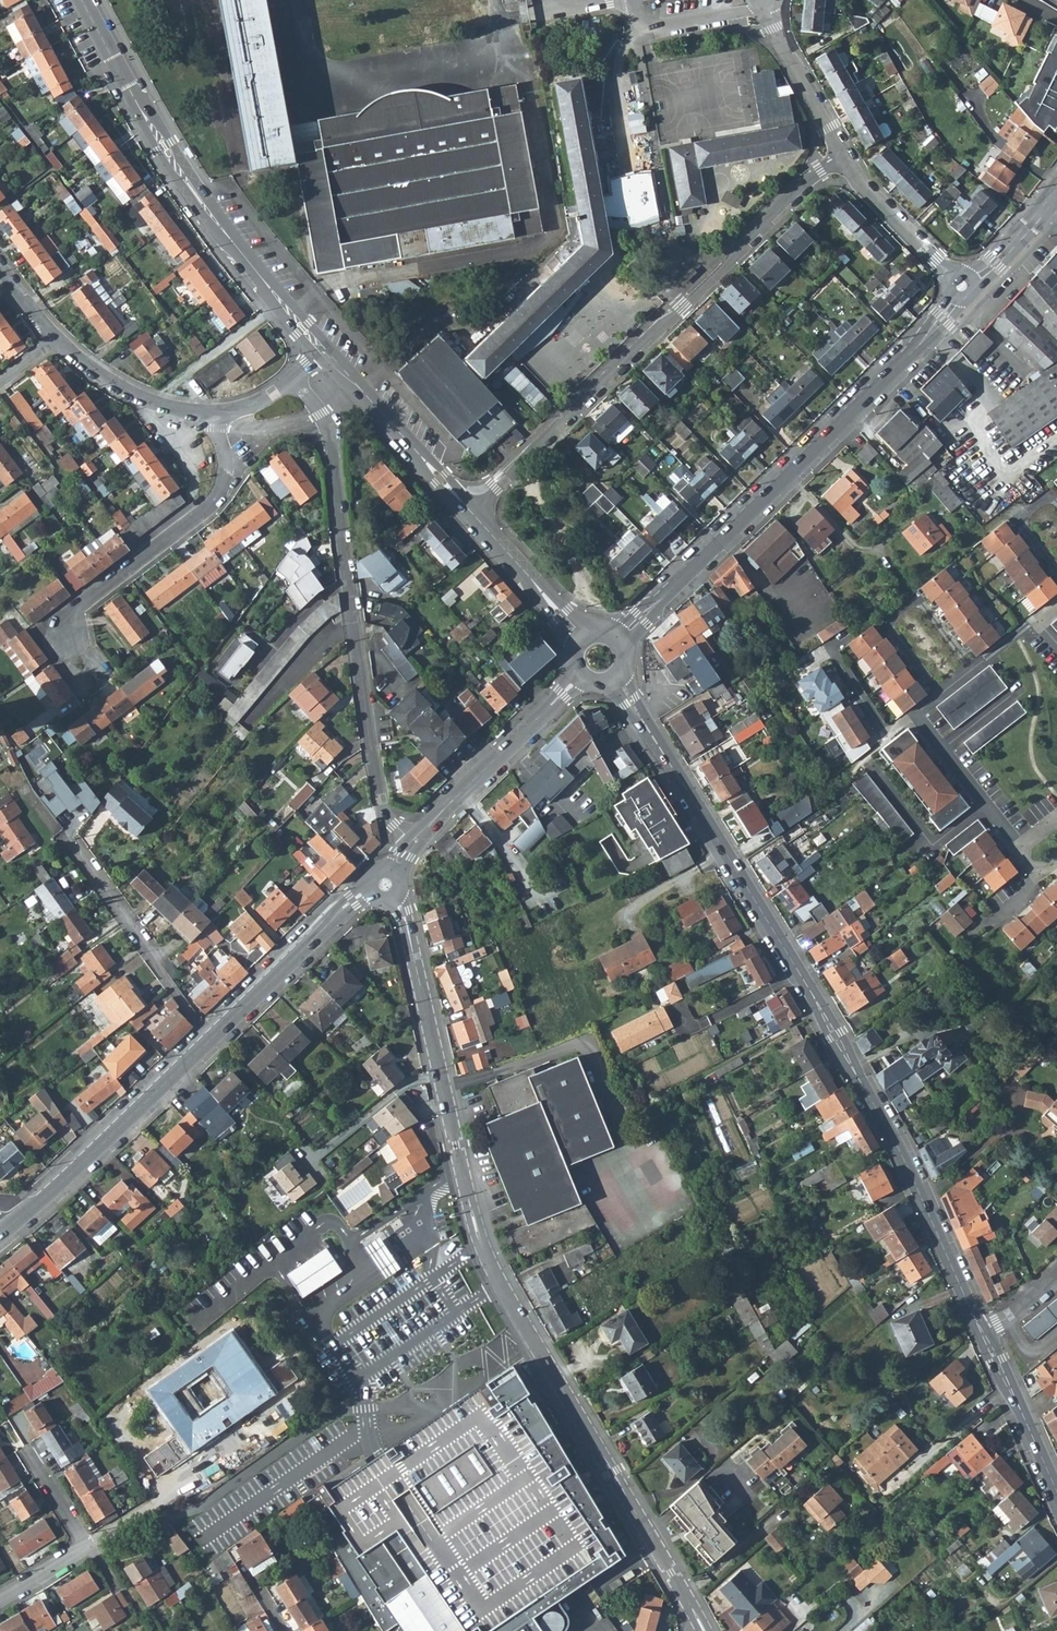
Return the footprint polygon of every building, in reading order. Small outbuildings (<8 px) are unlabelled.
[(251,173),(298,164),(290,125),(284,94),(283,85),(271,21),(268,0),(219,0),(251,173)] [(283,85),(286,64),(288,49),(289,41),(289,32),(289,26),(287,18),(286,11),(283,2),(282,0),(268,0),(271,21),(283,85)] [(524,32),(530,31),(527,15),(525,1),(524,0),(523,0),(518,1),(521,16),(524,32)] [(825,14),(832,14),(833,0),(805,0),(804,11),(825,14)] [(856,9),(868,17),(869,17),(873,14),(876,12),(878,10),(867,2),(864,0),(863,0),(856,9)] [(878,10),(879,9),(880,8),(882,6),(885,3),(889,0),(868,0),(867,2),(878,10)] [(979,0),(961,0),(958,7),(971,14),(979,0)] [(14,22),(23,39),(41,29),(25,1),(11,9),(18,20),(14,22)] [(1004,36),(1017,44),(1031,20),(1023,15),(1024,13),(1004,2),(993,21),(1008,30),(1004,36)] [(804,11),(802,31),(823,33),(825,14),(804,11)] [(869,21),(867,18),(847,16),(855,30),(869,21)] [(14,22),(5,27),(15,44),(23,39),(14,22)] [(23,39),(32,56),(50,46),(41,29),(23,39)] [(1013,106),(1015,108),(1024,119),(1043,132),(1047,125),(1054,129),(1056,124),(1056,119),(1056,118),(1056,115),(1056,38),(1050,51),(1048,49),(1032,80),(1034,81),(1026,95),(1024,94),(1013,106)] [(25,59),(32,56),(23,39),(15,44),(24,60),(25,59)] [(50,46),(32,56),(41,73),(59,63),(50,46)] [(825,76),(843,66),(833,49),(815,59),(825,76)] [(886,52),(878,56),(884,66),(892,62),(886,52)] [(25,59),(29,66),(27,67),(32,77),(41,73),(32,56),(25,59)] [(825,76),(835,94),(853,84),(858,81),(854,73),(859,71),(852,60),(843,66),(825,76)] [(889,75),(897,71),(892,62),(884,66),(889,75)] [(58,103),(74,91),(59,63),(41,73),(50,89),(58,103)] [(32,77),(41,93),(50,89),(41,73),(32,77)] [(987,96),(997,87),(988,76),(977,84),(987,96)] [(894,84),(899,92),(906,87),(902,79),(894,84)] [(567,237),(571,242),(555,257),(547,266),(555,275),(468,360),(484,378),(612,255),(582,81),(556,85),(579,217),(567,219),(570,235),(567,237)] [(517,84),(444,96),(437,93),(430,91),(422,89),(415,89),(406,90),(402,91),(400,91),(389,94),(380,97),(374,100),(367,106),(361,111),(290,125),(298,164),(319,274),(545,231),(520,96),(517,84)] [(845,112),(863,102),(870,97),(866,89),(858,93),(853,84),(835,94),(845,112)] [(595,86),(585,87),(588,112),(598,111),(595,86)] [(78,130),(94,118),(74,91),(58,103),(66,113),(78,130)] [(902,103),(906,110),(917,104),(912,97),(902,103)] [(845,112),(855,129),(879,116),(882,114),(876,103),(866,109),(863,102),(845,112)] [(1024,158),(1043,132),(1024,119),(1015,108),(1006,121),(1009,123),(1017,128),(1006,143),(1005,145),(1024,158)] [(7,112),(0,117),(4,122),(11,116),(7,112)] [(59,118),(72,135),(78,130),(66,113),(59,118)] [(879,116),(855,129),(865,147),(888,133),(889,129),(885,123),(882,122),(879,116)] [(94,118),(78,130),(90,145),(106,133),(94,118)] [(45,155),(50,151),(30,123),(24,127),(45,155)] [(800,148),(796,123),(668,146),(678,207),(704,202),(698,166),(800,148)] [(1017,128),(1009,123),(998,137),(1006,143),(1017,128)] [(30,143),(18,127),(8,134),(20,150),(30,143)] [(78,130),(72,135),(84,150),(90,145),(78,130)] [(106,133),(90,145),(101,160),(117,148),(106,133)] [(935,135),(924,146),(929,152),(939,143),(939,142),(937,139),(936,137),(935,135)] [(84,150),(95,165),(101,160),(90,145),(84,150)] [(1024,158),(1005,145),(1001,151),(1002,151),(1020,164),(1024,158)] [(910,170),(887,146),(873,160),(896,184),(910,170)] [(128,163),(117,148),(101,160),(112,175),(128,163)] [(57,170),(62,166),(50,151),(45,155),(57,170)] [(1020,164),(1002,151),(982,180),(1005,195),(1010,188),(1007,185),(1021,165),(1020,164)] [(95,165),(106,180),(107,179),(112,175),(101,160),(95,165)] [(129,197),(145,185),(128,163),(112,175),(129,197)] [(960,164),(950,174),(956,180),(967,169),(963,166),(961,165),(960,164)] [(919,208),(933,194),(910,170),(896,184),(919,208)] [(112,175),(107,179),(124,201),(129,197),(112,175)] [(69,194),(58,179),(50,185),(61,200),(69,194)] [(90,192),(80,180),(70,188),(79,200),(90,192)] [(958,194),(961,192),(952,184),(946,189),(955,197),(958,194)] [(132,201),(148,189),(145,185),(129,197),(132,201)] [(148,189),(132,201),(157,234),(173,222),(148,189)] [(934,200),(943,209),(955,197),(946,189),(934,200)] [(965,207),(982,222),(997,205),(980,190),(968,203),(965,207)] [(738,206),(742,198),(728,191),(723,199),(738,206)] [(85,208),(96,200),(90,192),(79,200),(84,206),(85,208)] [(833,193),(823,204),(856,238),(870,224),(847,200),(844,204),(833,193)] [(965,207),(968,203),(958,194),(955,197),(965,207)] [(80,209),(74,200),(66,205),(73,215),(77,211),(80,209)] [(10,204),(0,212),(0,224),(11,238),(26,226),(10,204)] [(77,211),(89,226),(96,222),(85,208),(84,206),(80,209),(77,211)] [(965,207),(949,224),(966,239),(982,222),(965,207)] [(811,227),(812,227),(820,219),(809,208),(801,216),(811,227)] [(89,226),(108,252),(115,247),(99,226),(96,222),(89,226)] [(173,222),(157,234),(176,259),(180,256),(185,263),(197,254),(173,222)] [(812,239),(795,222),(777,240),(794,257),(812,239)] [(894,248),(870,224),(856,238),(880,262),(894,248)] [(26,226),(11,238),(22,253),(38,241),(26,226)] [(38,241),(22,253),(34,269),(50,257),(58,250),(47,234),(38,241)] [(787,267),(768,248),(749,267),(770,288),(783,275),(782,273),(787,267)] [(991,323),(1038,371),(1036,372),(1039,375),(1003,401),(986,414),(1000,433),(1012,448),(1056,415),(1056,253),(991,323)] [(205,298),(221,286),(197,254),(185,263),(181,266),(184,271),(205,298)] [(50,257),(34,269),(45,284),(62,272),(50,257)] [(874,273),(881,280),(890,271),(883,264),(874,273)] [(82,279),(86,285),(72,295),(89,318),(119,295),(116,291),(103,301),(89,283),(97,276),(93,271),(82,279)] [(196,305),(205,298),(184,271),(176,277),(196,305)] [(920,288),(905,272),(888,288),(903,304),(920,288)] [(864,283),(871,290),(881,280),(874,273),(864,283)] [(759,293),(741,275),(722,294),(740,312),(759,293)] [(393,292),(404,296),(407,289),(417,293),(420,286),(399,277),(393,292)] [(228,328),(244,316),(221,286),(205,298),(228,328)] [(903,304),(888,288),(871,304),(887,320),(903,304)] [(106,341),(120,330),(125,337),(138,327),(132,319),(122,327),(120,324),(125,320),(115,307),(124,301),(119,295),(89,318),(106,341)] [(740,326),(715,301),(695,321),(713,338),(719,333),(725,340),(740,326)] [(783,309),(787,314),(792,309),(788,304),(783,309)] [(783,318),(787,314),(783,309),(778,314),(783,318)] [(8,325),(0,314),(0,331),(8,325)] [(848,331),(841,324),(834,330),(855,352),(879,328),(865,314),(848,331)] [(782,330),(776,324),(772,329),(778,335),(782,330)] [(25,346),(8,325),(0,331),(0,347),(8,358),(25,346)] [(708,343),(691,325),(672,344),(676,348),(669,354),(687,371),(694,365),(690,361),(708,343)] [(817,360),(831,375),(855,352),(834,330),(831,327),(826,333),(830,337),(814,351),(820,357),(817,360)] [(238,345),(257,369),(276,355),(257,330),(238,345)] [(972,362),(991,341),(979,330),(960,350),(972,362)] [(151,338),(146,331),(129,344),(151,374),(168,361),(161,351),(166,348),(156,334),(151,338)] [(487,386),(440,335),(398,374),(463,443),(479,459),(500,439),(519,421),(503,404),(504,403),(493,391),(487,386)] [(205,351),(193,337),(187,341),(198,356),(205,351)] [(197,357),(198,356),(187,341),(186,342),(197,357)] [(228,352),(221,358),(231,370),(237,365),(228,352)] [(684,377),(662,355),(645,371),(667,394),(684,377)] [(231,370),(221,358),(214,363),(224,376),(231,370)] [(49,361),(33,373),(49,394),(65,382),(49,361)] [(218,380),(224,376),(214,363),(208,368),(218,380)] [(950,368),(946,364),(920,389),(932,402),(925,408),(929,412),(927,413),(931,416),(932,415),(940,422),(969,393),(950,368)] [(231,370),(224,376),(230,383),(243,373),(237,365),(231,370)] [(732,391),(746,378),(734,366),(733,367),(721,379),(732,391)] [(218,380),(208,368),(202,372),(212,385),(218,380)] [(824,382),(810,368),(792,386),(787,391),(800,405),(824,382)] [(205,390),(212,385),(202,372),(195,377),(205,390)] [(785,379),(779,384),(787,391),(792,386),(785,379)] [(77,397),(65,382),(49,394),(44,399),(55,414),(61,410),(77,397)] [(632,391),(629,388),(620,397),(643,420),(661,403),(641,382),(632,391)] [(800,405),(787,391),(779,384),(766,396),(773,404),(763,414),(777,429),(800,405)] [(30,409),(17,392),(10,397),(23,415),(30,409)] [(72,425),(95,407),(84,392),(77,397),(61,410),(72,425)] [(629,421),(613,404),(597,420),(599,422),(594,428),(613,448),(619,442),(613,436),(629,421)] [(942,446),(906,404),(875,435),(905,466),(903,468),(912,478),(910,480),(919,489),(923,485),(928,481),(926,478),(936,469),(927,459),(942,446)] [(107,422),(95,407),(72,425),(84,440),(92,433),(107,422)] [(34,430),(42,425),(30,409),(23,415),(34,430)] [(736,426),(741,431),(736,436),(752,453),(769,436),(747,414),(736,426)] [(107,422),(92,433),(104,449),(109,445),(125,432),(114,417),(107,422)] [(673,426),(685,438),(692,431),(680,419),(673,426)] [(46,446),(55,439),(43,423),(42,425),(34,430),(46,446)] [(137,448),(125,432),(109,445),(121,460),(137,448)] [(612,455),(592,434),(578,449),(598,469),(612,455)] [(720,453),(735,469),(752,453),(736,436),(720,453)] [(137,448),(121,460),(133,475),(134,474),(155,458),(144,443),(137,448)] [(863,465),(875,453),(865,443),(854,455),(863,465)] [(22,473),(0,444),(0,479),(6,486),(22,473)] [(317,492),(286,451),(259,472),(281,499),(291,492),(300,505),(317,492)] [(77,468),(79,468),(68,452),(57,460),(64,470),(71,473),(77,468)] [(697,461),(704,469),(696,477),(711,492),(727,476),(705,453),(697,461)] [(650,471),(656,465),(645,454),(639,460),(650,471)] [(566,461),(561,456),(555,463),(560,468),(566,461)] [(167,473),(155,458),(134,474),(146,489),(150,486),(167,473)] [(644,477),(650,471),(639,460),(632,466),(644,477)] [(80,468),(80,469),(86,476),(95,470),(88,461),(80,468)] [(405,487),(383,461),(364,477),(396,514),(413,499),(404,488),(405,487)] [(853,504),(871,487),(855,468),(828,494),(853,521),(861,514),(853,504)] [(912,478),(903,468),(895,474),(911,492),(913,494),(919,489),(910,480),(912,478)] [(163,500),(169,495),(176,490),(179,488),(167,473),(150,486),(162,501),(163,500)] [(32,487),(40,498),(56,486),(60,483),(55,476),(55,475),(41,486),(38,482),(32,487)] [(928,481),(923,485),(928,492),(932,488),(951,511),(962,501),(947,484),(945,486),(935,475),(928,481)] [(711,492),(696,477),(690,482),(685,476),(673,487),(695,509),(711,492)] [(615,505),(624,496),(613,485),(604,494),(615,505)] [(156,505),(162,501),(150,486),(146,489),(142,492),(154,507),(156,505)] [(586,511),(597,501),(602,496),(592,486),(581,496),(586,511)] [(176,490),(169,495),(178,507),(185,502),(176,490)] [(23,493),(0,510),(0,522),(7,531),(35,510),(23,493)] [(608,513),(615,505),(604,494),(602,496),(597,501),(608,513)] [(163,500),(172,512),(178,507),(169,495),(163,500)] [(276,513),(264,497),(227,525),(244,548),(245,548),(260,536),(255,530),(276,513)] [(646,501),(659,515),(673,529),(686,517),(672,502),(663,510),(650,497),(646,501)] [(166,517),(172,512),(163,500),(162,501),(156,505),(166,517)] [(150,510),(159,522),(166,517),(156,505),(154,507),(150,510)] [(826,537),(833,529),(812,508),(803,517),(804,518),(793,527),(818,553),(831,541),(826,537)] [(888,515),(883,508),(868,522),(873,528),(888,515)] [(130,525),(132,524),(120,509),(112,515),(123,530),(130,525)] [(152,527),(159,522),(150,510),(143,515),(152,527)] [(941,525),(937,528),(925,514),(902,534),(921,556),(936,543),(940,549),(953,539),(941,525)] [(137,520),(146,532),(152,527),(143,515),(137,520)] [(645,528),(660,543),(673,529),(659,515),(645,528)] [(413,516),(390,536),(397,544),(420,525),(413,516)] [(139,537),(146,532),(137,520),(132,524),(130,525),(139,537)] [(775,520),(743,550),(749,557),(747,560),(751,566),(755,562),(761,570),(771,583),(797,558),(787,547),(793,540),(775,520)] [(1037,608),(1056,593),(1056,589),(1051,582),(1055,578),(1052,574),(1047,578),(1039,568),(1043,565),(1040,561),(1037,563),(1030,554),(1034,550),(1030,546),(1027,548),(1020,539),(1024,535),(1021,531),(1014,536),(1006,527),(1010,523),(1008,520),(981,540),(992,554),(994,552),(1005,566),(1004,566),(1015,580),(1014,581),(1025,595),(1026,595),(1037,608)] [(465,557),(434,521),(418,535),(422,540),(423,538),(430,547),(428,549),(443,565),(445,563),(451,570),(465,557)] [(123,530),(133,542),(139,537),(130,525),(123,530)] [(207,545),(220,563),(222,565),(244,548),(227,525),(204,542),(207,545)] [(638,564),(652,551),(630,529),(616,542),(623,549),(638,564)] [(113,562),(129,550),(128,550),(126,547),(133,542),(123,530),(102,547),(113,562)] [(21,565),(28,560),(26,556),(22,550),(7,531),(0,537),(21,565)] [(422,540),(418,535),(400,550),(405,555),(422,540)] [(290,584),(316,565),(320,563),(314,553),(308,556),(307,552),(311,547),(307,536),(295,541),(274,570),(284,577),(290,584)] [(22,550),(26,556),(31,552),(38,547),(34,541),(22,550)] [(102,547),(97,541),(82,552),(87,558),(102,547)] [(184,563),(197,580),(220,563),(207,545),(184,563)] [(386,593),(403,580),(391,564),(396,560),(385,546),(356,562),(359,578),(372,576),(372,579),(383,592),(386,593)] [(98,574),(113,562),(102,547),(87,558),(98,574)] [(623,549),(610,563),(624,577),(638,564),(623,549)] [(28,560),(29,560),(34,556),(31,552),(26,556),(28,560)] [(82,552),(67,563),(72,570),(87,558),(82,552)] [(717,585),(719,588),(736,577),(750,598),(757,593),(731,554),(710,574),(717,585)] [(64,576),(75,591),(98,574),(87,558),(72,570),(64,576)] [(146,592),(159,609),(197,580),(184,563),(146,592)] [(220,563),(197,580),(201,584),(224,568),(222,565),(220,563)] [(290,584),(285,590),(299,609),(318,591),(324,588),(316,578),(322,574),(316,565),(290,584)] [(502,602),(513,593),(492,570),(488,573),(484,568),(475,576),(486,589),(488,587),(502,602)] [(943,570),(917,591),(919,594),(924,591),(931,601),(930,602),(933,607),(937,603),(945,613),(939,617),(943,622),(947,618),(955,628),(949,632),(952,637),(957,633),(964,643),(961,645),(964,649),(969,646),(977,656),(998,638),(987,624),(986,625),(975,611),(976,611),(966,597),(967,596),(956,582),(953,584),(943,570)] [(21,606),(33,623),(70,595),(57,579),(21,606)] [(717,585),(708,592),(713,599),(722,593),(719,588),(717,585)] [(453,589),(443,596),(449,603),(458,595),(453,589)] [(713,599),(708,592),(694,603),(692,604),(706,625),(714,621),(723,615),(713,599)] [(237,722),(310,635),(311,634),(321,624),(328,618),(340,610),(340,609),(338,595),(338,593),(333,596),(328,600),(308,617),(299,626),(237,699),(233,704),(226,713),(237,722)] [(489,613),(498,624),(508,616),(509,617),(523,605),(513,593),(502,602),(489,613)] [(723,615),(724,617),(734,610),(722,593),(713,599),(723,615)] [(120,596),(104,609),(126,637),(143,625),(120,596)] [(416,636),(423,630),(401,606),(379,599),(376,613),(392,618),(396,623),(386,632),(388,635),(394,644),(403,656),(418,643),(416,636)] [(706,625),(692,604),(676,615),(682,624),(703,656),(704,656),(712,651),(703,636),(699,630),(706,625)] [(221,611),(222,612),(230,623),(235,617),(226,607),(221,611)] [(230,623),(222,612),(214,618),(224,631),(230,623)] [(818,632),(824,640),(847,623),(842,615),(818,632)] [(17,636),(5,620),(0,624),(0,645),(25,679),(49,662),(25,630),(17,636)] [(714,621),(706,625),(709,630),(716,625),(714,621)] [(462,622),(449,634),(457,644),(471,633),(468,629),(462,622)] [(704,656),(703,656),(682,624),(652,643),(666,664),(664,666),(674,682),(689,672),(692,677),(685,682),(694,696),(704,690),(719,680),(704,656)] [(875,624),(848,645),(859,658),(861,656),(872,670),(871,671),(882,685),(881,686),(892,700),(893,698),(904,713),(926,695),(919,686),(923,682),(919,678),(914,682),(906,673),(911,669),(907,665),(904,667),(897,658),(901,654),(898,650),(894,653),(887,643),(891,640),(888,635),(881,641),(873,631),(877,628),(875,624)] [(146,629),(143,625),(126,637),(130,642),(146,629)] [(706,625),(699,630),(703,636),(710,632),(709,630),(706,625)] [(483,647),(496,636),(489,629),(477,640),(483,647)] [(247,661),(254,651),(253,650),(258,643),(244,633),(238,640),(241,642),(219,672),(231,680),(242,666),(243,666),(247,661)] [(405,684),(417,675),(403,656),(394,644),(388,635),(382,640),(388,647),(382,651),(405,684)] [(508,663),(501,656),(496,661),(504,671),(518,687),(552,658),(552,652),(539,636),(508,663)] [(169,676),(157,660),(121,688),(133,704),(169,676)] [(58,706),(74,694),(52,665),(36,677),(58,706)] [(935,707),(953,730),(1007,688),(989,665),(935,707)] [(839,701),(844,698),(840,692),(838,693),(835,690),(837,688),(834,682),(831,684),(820,667),(797,682),(809,699),(813,696),(816,701),(814,702),(821,713),(839,701)] [(237,699),(201,668),(197,674),(233,704),(237,699)] [(289,694),(316,723),(319,719),(325,713),(331,707),(337,701),(339,699),(312,671),(289,694)] [(515,694),(515,693),(519,689),(518,687),(504,671),(483,689),(480,693),(496,711),(515,694)] [(483,689),(468,673),(463,677),(478,694),(480,693),(483,689)] [(746,694),(754,689),(747,678),(738,684),(746,694)] [(725,689),(719,680),(704,690),(711,700),(719,695),(724,702),(731,697),(725,689)] [(124,711),(133,704),(121,688),(99,704),(111,721),(124,711)] [(466,736),(471,732),(474,729),(489,716),(466,688),(457,696),(461,701),(452,709),(443,699),(438,703),(439,705),(440,706),(449,717),(466,736)] [(457,746),(466,736),(449,717),(442,723),(428,709),(431,707),(415,690),(407,697),(398,705),(399,707),(406,715),(432,750),(425,757),(435,768),(443,760),(444,761),(458,747),(457,746)] [(1016,700),(963,743),(973,755),(1026,712),(1016,700)] [(667,719),(679,737),(703,722),(698,714),(705,709),(700,701),(692,706),(692,705),(667,719)] [(834,737),(859,722),(848,706),(844,709),(839,701),(821,713),(819,714),(834,737)] [(68,728),(80,745),(111,721),(99,704),(68,728)] [(133,704),(124,711),(128,716),(137,709),(133,704)] [(399,707),(398,705),(390,712),(391,718),(406,733),(409,730),(422,744),(416,749),(425,757),(432,750),(406,715),(399,707)] [(589,734),(606,726),(598,711),(590,715),(586,709),(576,715),(577,716),(588,735),(589,734)] [(755,713),(727,731),(732,737),(759,720),(755,713)] [(604,784),(613,779),(611,776),(589,734),(588,735),(577,716),(540,753),(547,760),(559,772),(584,747),(595,765),(604,784)] [(703,722),(679,737),(691,755),(721,736),(709,718),(703,722)] [(300,740),(313,752),(309,756),(323,769),(344,748),(335,738),(332,741),(322,730),(326,726),(319,719),(316,723),(300,740)] [(759,720),(732,737),(736,744),(763,726),(759,720)] [(869,738),(859,722),(834,737),(824,744),(832,757),(842,750),(851,763),(869,749),(864,741),(869,738)] [(242,726),(236,733),(244,740),(250,733),(242,726)] [(20,744),(30,737),(23,727),(13,734),(20,744)] [(501,727),(495,734),(496,736),(498,737),(505,731),(501,727)] [(906,728),(877,751),(888,765),(889,764),(893,761),(900,770),(901,769),(907,777),(906,778),(920,796),(921,795),(927,802),(926,803),(933,813),(929,816),(928,816),(939,830),(968,807),(957,793),(956,795),(950,787),(947,790),(939,779),(941,776),(930,761),(927,764),(918,753),(921,750),(916,743),(917,742),(906,728)] [(767,747),(774,742),(769,734),(762,739),(767,747)] [(37,763),(52,751),(43,740),(28,752),(37,763)] [(625,778),(641,765),(626,744),(616,751),(619,755),(612,760),(621,771),(620,771),(611,776),(613,779),(616,784),(625,778)] [(533,773),(517,788),(530,803),(532,808),(545,795),(551,800),(556,795),(571,780),(585,766),(589,771),(595,765),(584,747),(559,772),(547,760),(533,773)] [(930,761),(921,750),(918,753),(927,764),(930,761)] [(721,762),(715,753),(697,765),(703,775),(702,776),(707,785),(709,783),(727,772),(721,762)] [(413,795),(422,786),(438,771),(435,768),(425,757),(415,767),(405,757),(399,762),(404,793),(413,795)] [(727,764),(731,770),(741,763),(737,758),(727,764)] [(727,764),(725,760),(721,762),(727,772),(731,770),(727,764)] [(893,761),(889,764),(929,816),(933,813),(926,803),(927,802),(921,795),(920,796),(906,778),(907,777),(901,769),(900,770),(893,761)] [(789,781),(797,776),(789,765),(782,769),(789,781)] [(850,782),(900,841),(912,832),(864,771),(850,782)] [(742,795),(727,772),(709,783),(720,801),(725,798),(728,803),(742,795)] [(647,776),(620,792),(624,799),(613,806),(628,833),(633,830),(638,838),(638,839),(645,851),(649,849),(656,861),(660,859),(684,846),(657,803),(661,800),(657,793),(653,795),(648,787),(651,786),(652,785),(651,784),(647,776)] [(939,779),(947,790),(950,787),(941,776),(939,779)] [(116,781),(101,802),(113,811),(113,812),(121,819),(120,820),(130,827),(130,826),(140,833),(154,814),(128,794),(130,792),(116,781)] [(315,790),(308,784),(301,790),(303,793),(306,790),(311,795),(315,790)] [(339,785),(322,800),(330,809),(347,794),(339,785)] [(652,785),(651,786),(648,787),(653,795),(657,793),(652,785)] [(517,788),(517,787),(496,803),(497,804),(488,812),(493,818),(479,828),(488,839),(489,840),(489,841),(502,831),(512,824),(511,821),(517,816),(528,831),(516,846),(527,854),(544,830),(532,808),(530,803),(517,788)] [(286,805),(317,835),(337,854),(340,852),(355,868),(367,857),(353,843),(349,846),(333,828),(341,821),(336,815),(330,809),(322,800),(319,803),(311,795),(306,790),(303,793),(301,790),(286,805)] [(14,801),(7,792),(0,798),(0,811),(14,801)] [(341,810),(354,799),(348,793),(347,794),(330,809),(336,815),(341,810)] [(728,803),(749,837),(765,826),(763,823),(745,793),(742,795),(728,803)] [(765,826),(773,837),(817,807),(808,793),(763,823),(765,826)] [(661,800),(657,803),(684,846),(688,844),(661,800)] [(10,848),(5,851),(6,851),(1,855),(6,863),(35,843),(16,815),(21,812),(14,801),(0,811),(0,834),(10,848)] [(460,819),(467,812),(465,810),(463,809),(457,815),(460,819)] [(341,821),(346,816),(341,810),(336,815),(341,821)] [(544,830),(550,841),(572,829),(559,815),(544,830)] [(347,828),(352,823),(346,816),(341,821),(347,828)] [(355,831),(357,834),(355,836),(357,839),(353,843),(367,857),(381,844),(376,819),(361,826),(355,831)] [(952,856),(960,850),(984,830),(976,820),(944,845),(952,856)] [(357,839),(355,836),(347,828),(341,821),(333,828),(349,846),(353,843),(357,839)] [(473,858),(485,848),(488,854),(490,860),(497,857),(490,843),(489,841),(489,840),(488,839),(479,828),(476,824),(475,823),(455,840),(457,842),(444,855),(442,856),(435,861),(441,869),(444,868),(448,875),(455,873),(452,864),(456,862),(451,858),(458,852),(461,854),(458,857),(465,864),(473,858)] [(787,845),(804,833),(797,823),(780,835),(787,845)] [(984,830),(960,850),(971,864),(969,865),(980,879),(981,878),(993,892),(1014,875),(1007,866),(1012,862),(1008,857),(1002,862),(995,853),(999,850),(996,845),(993,847),(986,838),(990,834),(986,829),(984,830)] [(455,840),(448,833),(433,847),(442,856),(444,855),(457,842),(455,840)] [(317,835),(309,843),(317,850),(310,858),(337,886),(355,868),(340,852),(337,854),(317,835)] [(496,840),(490,843),(497,857),(497,858),(501,856),(500,853),(506,848),(502,838),(496,840)] [(684,846),(660,859),(669,876),(693,862),(684,846)] [(773,885),(801,863),(797,859),(793,862),(782,848),(777,851),(773,847),(755,862),(773,885)] [(473,858),(476,863),(488,854),(485,848),(473,858)] [(304,857),(298,851),(292,856),(300,865),(319,886),(327,879),(306,856),(304,857)] [(41,864),(34,869),(43,882),(50,877),(41,864)] [(810,866),(798,875),(801,879),(813,870),(810,866)] [(164,891),(143,870),(130,883),(152,904),(164,891)] [(955,879),(948,874),(933,885),(939,893),(955,880),(955,879)] [(57,919),(74,908),(51,876),(50,877),(43,882),(34,889),(44,903),(49,911),(50,912),(51,912),(52,911),(57,919)] [(274,884),(277,888),(284,881),(281,877),(274,884)] [(307,880),(305,878),(285,897),(297,909),(302,915),(324,894),(313,882),(309,886),(304,882),(307,880)] [(810,898),(796,880),(777,895),(792,913),(795,910),(797,909),(800,913),(798,915),(804,922),(811,917),(816,924),(820,920),(828,915),(819,903),(817,904),(811,897),(810,898)] [(1001,931),(1018,951),(1033,938),(1032,938),(1044,926),(1044,927),(1056,915),(1056,885),(1054,882),(1027,907),(1030,911),(1018,922),(1015,919),(1001,931)] [(152,904),(172,923),(191,903),(178,891),(171,884),(164,891),(152,904)] [(196,898),(183,886),(178,891),(191,903),(196,898)] [(241,906),(250,898),(242,888),(233,897),(241,906)] [(278,889),(255,911),(274,931),(297,909),(285,897),(278,889)] [(828,915),(820,920),(831,935),(857,918),(860,916),(867,911),(856,895),(839,907),(847,918),(843,921),(841,918),(837,921),(831,913),(828,915)] [(207,905),(198,896),(196,898),(191,903),(202,913),(207,908),(207,905)] [(743,947),(735,932),(740,929),(721,896),(701,908),(680,920),(685,929),(707,917),(718,936),(712,939),(717,948),(726,943),(731,952),(743,947)] [(701,908),(695,898),(674,910),(680,920),(701,908)] [(49,911),(44,903),(39,906),(44,914),(49,911)] [(201,932),(201,931),(209,923),(210,922),(211,921),(202,913),(191,903),(172,923),(192,942),(192,941),(194,940),(197,936),(201,932)] [(459,934),(453,936),(443,903),(426,912),(429,922),(426,923),(433,943),(441,940),(446,953),(463,946),(459,934)] [(970,923),(954,904),(937,918),(942,924),(941,925),(952,938),(970,923)] [(76,944),(91,933),(74,908),(57,919),(66,931),(62,934),(68,942),(68,953),(46,968),(51,975),(52,974),(72,958),(81,951),(76,944)] [(530,925),(523,911),(516,915),(522,929),(530,925)] [(276,946),(247,913),(229,928),(250,952),(259,944),(268,954),(276,946)] [(857,918),(831,935),(831,936),(808,951),(816,962),(845,942),(848,948),(860,940),(856,935),(861,931),(860,929),(866,925),(860,916),(857,918)] [(201,931),(207,938),(214,946),(222,940),(209,923),(201,931)] [(819,933),(814,925),(801,934),(806,942),(819,933)] [(202,951),(210,944),(201,932),(197,936),(194,940),(200,947),(202,951)] [(42,940),(37,933),(28,939),(33,946),(42,940)] [(612,982),(656,960),(642,933),(632,938),(634,941),(600,958),(612,982)] [(372,968),(393,963),(387,937),(365,942),(372,968)] [(187,961),(200,947),(194,940),(192,941),(192,942),(180,953),(187,961)] [(860,940),(848,948),(853,956),(865,948),(860,940)] [(114,963),(99,944),(81,958),(85,964),(80,967),(86,975),(75,983),(85,995),(111,975),(106,969),(114,963)] [(761,965),(749,944),(743,947),(731,952),(723,956),(720,958),(695,970),(701,980),(730,966),(732,969),(745,963),(757,986),(773,978),(764,963),(761,965)] [(439,977),(448,996),(454,1012),(467,1007),(471,1005),(464,989),(455,967),(463,964),(482,956),(479,948),(475,950),(434,968),(438,978),(439,977)] [(899,967),(908,960),(900,948),(891,955),(899,967)] [(847,956),(823,972),(836,993),(855,980),(848,970),(854,966),(847,956)] [(212,972),(230,990),(248,972),(234,957),(224,966),(218,972),(216,968),(212,972)] [(72,958),(52,974),(56,979),(77,963),(72,958)] [(198,973),(204,979),(218,1001),(219,1000),(230,990),(212,972),(216,968),(208,958),(195,970),(198,973)] [(669,984),(673,981),(680,978),(692,971),(686,960),(662,971),(669,984)] [(170,962),(162,967),(171,979),(179,974),(170,962)] [(463,964),(455,967),(464,989),(473,986),(463,964)] [(338,1006),(360,985),(342,966),(320,987),(338,1006)] [(687,990),(732,969),(730,966),(701,980),(695,970),(692,971),(680,978),(687,990)] [(855,980),(861,976),(854,966),(848,970),(855,980)] [(204,979),(198,973),(195,970),(194,969),(190,972),(192,974),(189,976),(197,983),(189,991),(191,993),(188,997),(195,1004),(205,1014),(218,1001),(204,979)] [(850,1013),(880,993),(866,972),(861,976),(855,980),(836,993),(850,1013)] [(145,1004),(132,987),(122,975),(97,996),(106,1008),(116,1020),(112,1023),(100,1032),(105,1037),(128,1018),(140,1009),(145,1004)] [(669,984),(661,988),(670,1004),(681,998),(673,981),(669,984)] [(331,1022),(343,1011),(338,1006),(320,987),(313,993),(316,996),(301,1010),(321,1031),(331,1022)] [(488,1007),(497,1003),(515,997),(512,989),(471,1005),(467,1007),(470,1014),(482,1009),(488,1007)] [(773,994),(774,996),(765,1002),(768,1007),(775,1018),(794,1006),(784,989),(773,994)] [(922,1000),(916,992),(901,1003),(908,1011),(922,1000)] [(313,993),(298,1007),(301,1010),(316,996),(313,993)] [(93,998),(102,1010),(106,1008),(97,996),(93,998)] [(167,1051),(193,1026),(176,1009),(178,1006),(172,997),(171,997),(163,1005),(171,1013),(153,1031),(150,1029),(148,1031),(167,1051)] [(410,1013),(407,999),(390,1003),(404,1018),(410,1013)] [(152,1001),(140,1010),(140,1009),(128,1018),(134,1026),(142,1020),(139,1017),(143,1013),(146,1017),(157,1008),(152,1001)] [(756,1006),(758,1005),(757,1002),(737,1011),(742,1022),(748,1019),(747,1017),(758,1011),(756,1006)] [(800,1015),(794,1006),(775,1018),(768,1022),(766,1024),(767,1027),(772,1034),(775,1032),(773,1028),(775,1026),(778,1024),(781,1029),(788,1026),(792,1024),(790,1021),(800,1015)] [(486,1022),(493,1019),(488,1007),(482,1009),(486,1022)] [(768,1007),(761,1011),(768,1022),(775,1018),(768,1007)] [(112,1023),(116,1020),(106,1008),(102,1010),(112,1023)] [(475,1038),(476,1037),(478,1043),(492,1038),(486,1022),(482,1009),(470,1014),(471,1018),(454,1024),(460,1043),(475,1038)] [(331,1022),(335,1027),(347,1016),(343,1011),(331,1022)] [(656,1017),(653,1011),(611,1033),(621,1053),(663,1031),(656,1017)] [(665,1012),(656,1017),(663,1031),(672,1026),(665,1012)] [(891,1025),(885,1017),(877,1023),(883,1031),(891,1025)] [(287,1064),(309,1044),(291,1024),(269,1044),(271,1047),(287,1064)] [(775,1032),(781,1029),(778,1024),(775,1026),(773,1028),(775,1032)] [(744,1043),(751,1039),(745,1030),(739,1034),(744,1043)] [(76,1052),(80,1057),(92,1047),(105,1037),(100,1032),(76,1052)] [(863,1053),(876,1043),(868,1032),(856,1041),(863,1053)] [(129,1034),(102,1060),(110,1071),(115,1078),(122,1072),(124,1073),(139,1059),(137,1057),(144,1050),(129,1034)] [(351,1045),(356,1053),(372,1041),(365,1034),(351,1045)] [(956,1048),(953,1044),(947,1050),(933,1035),(903,1056),(913,1069),(933,1055),(940,1062),(942,1061),(945,1064),(941,1067),(947,1074),(959,1064),(950,1054),(956,1048)] [(475,1038),(460,1043),(462,1048),(477,1043),(475,1038)] [(821,1064),(806,1039),(790,1049),(805,1074),(821,1064)] [(271,1047),(269,1044),(260,1053),(262,1055),(271,1047)] [(1037,1046),(1018,1066),(1024,1071),(1039,1054),(1042,1057),(1045,1053),(1037,1046)] [(97,1053),(92,1047),(80,1057),(84,1063),(97,1053)] [(295,1073),(287,1064),(271,1047),(262,1055),(260,1053),(247,1065),(264,1084),(277,1073),(285,1082),(295,1073)] [(402,1078),(388,1061),(393,1058),(383,1047),(361,1065),(384,1092),(387,1089),(402,1078)] [(959,1064),(965,1059),(956,1048),(950,1054),(959,1064)] [(488,1065),(486,1059),(492,1057),(490,1049),(474,1054),(475,1058),(478,1069),(488,1065)] [(146,1052),(144,1050),(137,1057),(139,1059),(146,1052)] [(940,1062),(933,1055),(913,1069),(921,1080),(941,1067),(945,1064),(942,1061),(940,1062)] [(913,1069),(903,1056),(888,1067),(905,1093),(908,1098),(925,1085),(921,1080),(913,1069)] [(595,1225),(587,1202),(576,1205),(563,1168),(615,1149),(608,1130),(581,1057),(536,1074),(534,1068),(488,1086),(501,1118),(489,1123),(496,1140),(489,1143),(515,1212),(521,1209),(527,1225),(510,1232),(520,1260),(595,1225)] [(743,1063),(740,1057),(714,1072),(716,1077),(743,1063)] [(475,1058),(466,1061),(469,1071),(478,1069),(475,1058)] [(463,1073),(469,1071),(466,1061),(459,1063),(463,1073)] [(805,1074),(821,1100),(837,1090),(821,1064),(805,1074)] [(888,1067),(875,1075),(890,1100),(891,1102),(905,1093),(888,1067)] [(91,1110),(115,1091),(119,1097),(125,1091),(117,1080),(115,1078),(110,1071),(73,1100),(83,1114),(84,1113),(93,1123),(98,1118),(91,1110)] [(115,1078),(117,1080),(124,1073),(122,1072),(115,1078)] [(695,1083),(700,1091),(718,1081),(716,1077),(714,1072),(695,1083)] [(210,1094),(226,1112),(248,1093),(232,1075),(210,1094)] [(401,1097),(405,1115),(405,1117),(425,1112),(419,1081),(398,1086),(401,1097)] [(235,1123),(226,1112),(210,1094),(203,1086),(182,1104),(190,1113),(196,1120),(202,1126),(215,1140),(235,1123)] [(859,1113),(853,1102),(842,1087),(837,1090),(821,1100),(820,1100),(822,1105),(817,1108),(825,1122),(830,1119),(831,1123),(819,1129),(822,1134),(859,1113)] [(42,1088),(26,1101),(38,1115),(15,1134),(34,1156),(43,1147),(41,1145),(66,1123),(63,1118),(42,1088)] [(690,1089),(682,1093),(686,1104),(695,1099),(690,1089)] [(1056,1138),(1056,1099),(1054,1102),(1052,1100),(1045,1094),(1026,1091),(1023,1107),(1037,1109),(1039,1112),(1042,1115),(1040,1117),(1040,1123),(1045,1127),(1050,1126),(1056,1133),(1056,1138)] [(393,1099),(397,1117),(405,1115),(401,1097),(393,1099)] [(190,1113),(182,1120),(188,1127),(196,1120),(190,1113)] [(859,1113),(822,1134),(821,1134),(825,1140),(840,1132),(845,1141),(852,1137),(867,1128),(859,1113)] [(63,1118),(66,1123),(72,1132),(80,1127),(71,1114),(63,1118)] [(357,1124),(352,1118),(345,1124),(350,1129),(357,1124)] [(738,1123),(749,1147),(753,1144),(749,1135),(750,1134),(744,1119),(738,1123)] [(200,1132),(197,1129),(202,1126),(196,1120),(188,1127),(182,1120),(161,1140),(175,1155),(200,1132)] [(942,1127),(937,1120),(926,1127),(931,1135),(942,1127)] [(393,1137),(381,1122),(370,1131),(381,1146),(385,1142),(392,1137),(393,1137)] [(395,1191),(402,1186),(429,1170),(420,1155),(425,1153),(409,1127),(400,1132),(397,1133),(395,1135),(393,1137),(392,1137),(385,1142),(399,1163),(391,1168),(394,1173),(381,1181),(383,1184),(377,1188),(380,1206),(398,1190),(395,1191)] [(878,1147),(867,1128),(852,1137),(859,1150),(855,1152),(859,1158),(878,1147)] [(928,1143),(918,1149),(930,1177),(953,1161),(971,1144),(965,1134),(945,1147),(942,1149),(935,1153),(928,1143)] [(845,1141),(852,1154),(855,1152),(859,1150),(852,1137),(845,1141)] [(942,1149),(935,1138),(928,1143),(935,1153),(942,1149)] [(11,1142),(0,1152),(0,1181),(25,1158),(11,1142)] [(381,1146),(378,1148),(391,1168),(399,1163),(385,1142),(381,1146)] [(795,1161),(814,1151),(808,1142),(791,1152),(795,1161)] [(753,1156),(758,1154),(753,1144),(749,1147),(753,1156)] [(153,1150),(152,1151),(150,1149),(145,1154),(146,1156),(132,1169),(149,1187),(169,1168),(153,1150)] [(224,1151),(220,1155),(226,1162),(230,1158),(224,1151)] [(369,1155),(335,1183),(339,1189),(374,1161),(369,1155)] [(872,1201),(892,1191),(880,1164),(859,1174),(872,1201)] [(1019,1181),(1024,1174),(1027,1177),(1032,1172),(1027,1168),(1023,1164),(1013,1175),(1019,1181)] [(842,1176),(836,1165),(824,1172),(822,1170),(805,1180),(809,1187),(823,1179),(826,1185),(842,1176)] [(966,1172),(939,1198),(942,1203),(953,1228),(977,1212),(973,1205),(975,1204),(968,1191),(976,1182),(966,1172)] [(826,1185),(829,1190),(845,1182),(842,1176),(826,1185)] [(115,1214),(128,1202),(131,1204),(135,1209),(135,1212),(132,1215),(129,1214),(122,1221),(132,1232),(155,1210),(145,1199),(134,1187),(130,1190),(127,1187),(121,1181),(101,1199),(115,1214)] [(295,1197),(301,1193),(293,1182),(287,1187),(295,1197)] [(164,1211),(171,1218),(180,1210),(182,1208),(176,1200),(164,1210),(164,1211)] [(376,1210),(369,1200),(347,1216),(348,1218),(350,1220),(351,1222),(353,1224),(354,1226),(362,1220),(376,1210)] [(131,1204),(128,1202),(115,1214),(118,1216),(131,1204)] [(1030,1231),(1044,1245),(1056,1232),(1056,1203),(1030,1231)] [(76,1222),(99,1245),(116,1228),(108,1220),(93,1205),(76,1222)] [(892,1206),(870,1219),(864,1222),(874,1240),(881,1236),(891,1253),(884,1257),(889,1265),(896,1260),(917,1247),(898,1217),(892,1206)] [(180,1210),(171,1218),(176,1223),(185,1216),(180,1210)] [(993,1228),(986,1218),(982,1210),(980,1210),(978,1211),(978,1212),(977,1212),(965,1220),(953,1228),(962,1247),(975,1242),(995,1234),(993,1228)] [(58,1270),(84,1248),(68,1230),(43,1251),(58,1270)] [(711,1246),(717,1243),(712,1234),(707,1237),(711,1246)] [(975,1242),(962,1247),(986,1301),(999,1295),(998,1293),(1009,1288),(1009,1287),(1008,1284),(1017,1280),(1013,1271),(1003,1276),(1004,1278),(993,1283),(989,1274),(1000,1269),(996,1260),(997,1260),(993,1251),(981,1256),(975,1242)] [(22,1268),(30,1262),(33,1266),(41,1274),(46,1269),(55,1280),(63,1275),(58,1270),(43,1251),(36,1243),(30,1249),(26,1244),(7,1260),(22,1277),(26,1274),(25,1273),(22,1268)] [(582,1256),(593,1250),(590,1243),(563,1255),(569,1268),(584,1260),(582,1256)] [(711,1250),(721,1271),(729,1267),(718,1245),(711,1250)] [(327,1246),(288,1273),(304,1296),(343,1270),(327,1246)] [(931,1271),(917,1247),(896,1260),(910,1284),(931,1271)] [(159,1274),(166,1267),(156,1257),(149,1263),(152,1266),(159,1274)] [(9,1290),(17,1283),(21,1287),(23,1285),(25,1287),(28,1284),(22,1277),(7,1260),(0,1265),(0,1303),(7,1311),(10,1315),(25,1333),(29,1338),(40,1328),(29,1314),(24,1318),(9,1299),(4,1294),(9,1290)] [(33,1266),(30,1262),(22,1268),(25,1273),(33,1266)] [(541,1305),(557,1293),(561,1290),(549,1268),(527,1280),(541,1305)] [(64,1277),(79,1294),(83,1291),(69,1273),(64,1277)] [(856,1295),(863,1289),(860,1283),(851,1288),(856,1295)] [(39,1296),(28,1284),(25,1287),(23,1285),(21,1287),(33,1301),(39,1296)] [(541,1305),(557,1335),(582,1321),(577,1312),(570,1316),(557,1293),(541,1305)] [(731,1301),(745,1326),(748,1324),(757,1319),(743,1294),(731,1301)] [(1021,1328),(1032,1342),(1056,1322),(1056,1298),(1021,1328)] [(863,1306),(866,1311),(875,1324),(876,1326),(888,1315),(881,1304),(873,1310),(868,1302),(863,1306)] [(628,1353),(646,1343),(626,1310),(601,1326),(611,1343),(620,1338),(628,1353)] [(0,1316),(0,1327),(5,1323),(3,1321),(10,1315),(7,1311),(0,1316)] [(922,1331),(925,1329),(917,1311),(891,1323),(905,1356),(929,1345),(922,1331)] [(10,1315),(3,1321),(5,1323),(10,1330),(13,1327),(20,1336),(25,1333),(10,1315)] [(755,1338),(765,1333),(757,1319),(748,1324),(755,1338)] [(144,1457),(158,1477),(297,1379),(283,1359),(264,1373),(233,1329),(146,1389),(178,1434),(144,1457)] [(755,1339),(765,1357),(774,1350),(774,1349),(765,1333),(755,1338),(755,1339)] [(784,1362),(796,1350),(786,1339),(774,1349),(774,1350),(784,1362)] [(1035,1373),(1039,1378),(1036,1381),(1041,1388),(1056,1376),(1056,1359),(1055,1356),(1046,1362),(1036,1369),(1038,1371),(1035,1373)] [(961,1368),(955,1360),(929,1383),(938,1392),(941,1389),(955,1405),(970,1391),(971,1386),(958,1371),(961,1368)] [(516,1366),(475,1392),(433,1418),(386,1449),(375,1456),(366,1462),(320,1493),(338,1522),(326,1529),(384,1630),(386,1630),(400,1623),(406,1630),(539,1630),(533,1616),(546,1608),(567,1593),(627,1554),(516,1366)] [(631,1403),(652,1390),(637,1366),(616,1379),(631,1403)] [(64,1380),(53,1367),(45,1373),(47,1375),(32,1384),(30,1382),(21,1388),(31,1402),(32,1401),(64,1380)] [(1041,1388),(1048,1396),(1051,1394),(1055,1399),(1056,1397),(1056,1376),(1041,1388)] [(30,1402),(23,1393),(2,1407),(8,1416),(22,1408),(30,1402)] [(41,1402),(35,1405),(32,1401),(31,1402),(30,1402),(22,1408),(36,1431),(38,1429),(41,1435),(56,1426),(41,1402)] [(77,1401),(68,1407),(74,1415),(83,1409),(77,1401)] [(1042,1416),(1056,1443),(1056,1404),(1042,1416)] [(86,1414),(83,1409),(74,1415),(78,1422),(88,1416),(86,1414)] [(640,1449),(660,1437),(646,1414),(623,1427),(627,1434),(630,1432),(640,1449)] [(894,1423),(852,1460),(859,1468),(860,1467),(873,1481),(880,1475),(883,1478),(896,1467),(894,1464),(905,1454),(908,1457),(916,1449),(894,1423)] [(62,1467),(64,1466),(85,1453),(78,1441),(72,1445),(59,1424),(56,1426),(41,1435),(62,1467)] [(759,1446),(745,1459),(761,1479),(776,1466),(778,1468),(807,1444),(790,1425),(762,1449),(759,1446)] [(956,1457),(960,1454),(978,1474),(982,1470),(998,1456),(995,1452),(989,1457),(983,1449),(978,1443),(971,1435),(940,1460),(923,1474),(928,1481),(941,1469),(951,1461),(956,1457)] [(682,1482),(699,1467),(678,1443),(660,1458),(682,1482)] [(95,1480),(83,1460),(89,1456),(86,1452),(85,1453),(64,1466),(67,1471),(65,1472),(81,1497),(110,1478),(107,1472),(101,1476),(95,1480)] [(905,1454),(894,1464),(896,1467),(908,1457),(905,1454)] [(978,1474),(960,1454),(956,1457),(974,1477),(978,1474)] [(833,1455),(828,1459),(834,1466),(839,1462),(833,1455)] [(998,1456),(982,1470),(1005,1498),(1016,1488),(1022,1483),(1000,1455),(998,1456)] [(101,1476),(89,1456),(83,1460),(95,1480),(101,1476)] [(5,1496),(23,1486),(6,1458),(0,1461),(0,1488),(5,1496)] [(122,1471),(118,1465),(107,1472),(110,1478),(122,1471)] [(873,1481),(860,1467),(859,1468),(856,1470),(869,1485),(873,1481)] [(119,1515),(103,1491),(108,1488),(108,1489),(127,1477),(123,1470),(122,1471),(110,1478),(81,1497),(95,1521),(99,1518),(103,1525),(119,1515)] [(875,1485),(883,1478),(880,1475),(873,1481),(875,1485)] [(681,1532),(708,1560),(733,1539),(719,1523),(725,1517),(715,1507),(719,1504),(697,1478),(665,1504),(686,1528),(681,1532)] [(825,1483),(802,1504),(810,1513),(815,1513),(819,1519),(819,1522),(827,1530),(843,1515),(835,1506),(841,1500),(825,1483)] [(38,1509),(23,1486),(5,1496),(1,1499),(4,1505),(10,1503),(20,1520),(38,1509)] [(1016,1488),(1005,1498),(992,1510),(1004,1525),(1008,1522),(1016,1531),(1037,1512),(1016,1488)] [(301,1497),(301,1496),(294,1502),(278,1513),(284,1523),(307,1507),(304,1502),(301,1497)] [(19,1558),(55,1537),(44,1518),(8,1540),(19,1558)] [(970,1529),(965,1524),(956,1532),(961,1537),(970,1529)] [(990,1563),(995,1570),(1017,1552),(1015,1550),(1020,1546),(1031,1559),(1017,1571),(1025,1581),(1055,1554),(1032,1527),(1010,1546),(997,1558),(990,1563)] [(776,1528),(763,1539),(776,1554),(788,1543),(776,1528)] [(266,1534),(261,1537),(255,1529),(225,1551),(234,1564),(241,1559),(253,1575),(275,1560),(268,1549),(274,1545),(266,1534)] [(176,1533),(166,1539),(176,1555),(188,1548),(187,1548),(176,1533)] [(950,1554),(962,1543),(958,1539),(947,1550),(950,1554)] [(991,1551),(997,1558),(1010,1546),(1004,1539),(991,1551)] [(227,1567),(233,1577),(231,1578),(244,1598),(252,1592),(234,1564),(225,1551),(213,1561),(215,1564),(216,1563),(221,1571),(227,1567)] [(143,1557),(142,1557),(128,1566),(132,1572),(128,1574),(133,1583),(158,1568),(158,1567),(149,1553),(143,1557)] [(336,1555),(329,1560),(338,1575),(345,1570),(336,1555)] [(852,1581),(864,1571),(854,1558),(848,1564),(851,1569),(845,1573),(852,1581)] [(891,1577),(877,1560),(864,1571),(852,1581),(858,1589),(869,1580),(870,1582),(891,1577)] [(168,1587),(174,1583),(162,1564),(158,1567),(158,1568),(133,1583),(147,1604),(170,1590),(168,1587)] [(128,1574),(132,1572),(128,1566),(124,1568),(128,1574)] [(342,1581),(352,1598),(354,1597),(359,1594),(345,1570),(338,1575),(342,1581)] [(741,1570),(720,1589),(736,1609),(742,1615),(736,1619),(743,1628),(773,1602),(777,1599),(763,1583),(756,1588),(741,1570)] [(68,1607),(98,1588),(87,1571),(57,1589),(68,1607)] [(313,1590),(304,1574),(297,1579),(295,1575),(274,1588),(287,1607),(302,1597),(308,1593),(313,1590)] [(337,1584),(342,1581),(338,1575),(333,1578),(337,1584)] [(1034,1592),(1046,1619),(1056,1614),(1056,1582),(1034,1592)] [(186,1584),(176,1591),(190,1616),(191,1618),(198,1614),(185,1592),(189,1590),(186,1584)] [(125,1615),(122,1609),(129,1605),(119,1591),(119,1592),(113,1595),(84,1612),(89,1620),(96,1616),(100,1623),(103,1628),(125,1615)] [(176,1591),(165,1600),(169,1607),(178,1601),(187,1617),(190,1616),(176,1591)] [(313,1600),(308,1593),(302,1597),(307,1604),(313,1600)] [(363,1600),(359,1594),(354,1597),(358,1603),(363,1600)] [(663,1600),(645,1594),(635,1630),(655,1630),(663,1600)] [(323,1616),(313,1600),(307,1604),(302,1597),(287,1607),(301,1630),(319,1618),(323,1616)] [(44,1625),(46,1629),(54,1624),(40,1600),(18,1613),(29,1630),(33,1630),(44,1625)] [(739,1630),(780,1630),(790,1622),(773,1602),(743,1628),(739,1630)] [(548,1630),(561,1630),(562,1630),(566,1625),(565,1616),(561,1611),(555,1609),(547,1611),(543,1615),(542,1621),(545,1628),(548,1630)] [(731,1613),(736,1619),(742,1615),(736,1609),(731,1613)] [(0,1624),(0,1629),(1,1630),(29,1630),(18,1613),(0,1624)] [(100,1623),(96,1616),(89,1620),(93,1627),(100,1623)] [(256,1629),(252,1630),(273,1630),(274,1630),(266,1616),(261,1619),(260,1617),(252,1622),(256,1629)] [(869,1617),(853,1630),(868,1630),(875,1625),(869,1617)] [(302,1630),(327,1630),(319,1618),(301,1630),(302,1630)]
